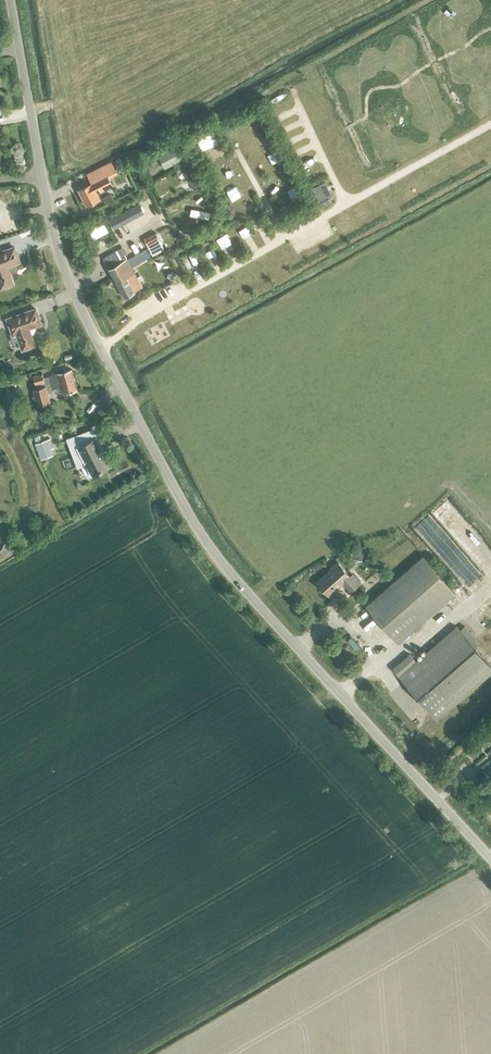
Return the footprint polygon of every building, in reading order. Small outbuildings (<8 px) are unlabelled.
[(78,189),(86,205),(100,199),(97,193),(112,185),(106,174),(115,169),(111,161),(90,172),(94,181),(78,189)] [(324,183),(313,189),(319,201),(330,196),(324,183)] [(144,237),(152,255),(164,249),(155,232),(144,237)] [(13,283),(9,273),(11,272),(13,270),(14,268),(14,266),(14,264),(19,262),(14,246),(0,251),(0,286),(1,288),(13,283)] [(103,257),(124,296),(142,287),(121,248),(103,257)] [(22,349),(34,345),(31,334),(33,333),(34,332),(35,330),(36,327),(35,325),(41,323),(35,308),(7,318),(12,333),(10,334),(13,343),(19,341),(22,349)] [(71,369),(65,371),(63,366),(56,368),(57,373),(48,376),(52,388),(58,387),(60,393),(77,388),(71,369)] [(33,375),(35,384),(45,382),(42,373),(33,375)] [(33,388),(37,405),(50,402),(45,385),(33,388)] [(95,438),(87,442),(82,433),(68,439),(77,465),(86,462),(92,474),(109,465),(95,438)] [(36,444),(39,452),(53,447),(50,439),(36,444)] [(355,547),(354,560),(363,562),(365,548),(355,547)] [(366,604),(398,641),(455,591),(423,554),(366,604)] [(353,573),(350,575),(337,561),(330,567),(331,568),(317,581),(329,595),(343,582),(350,590),(359,581),(353,573)] [(415,660),(411,654),(393,668),(437,720),(490,673),(490,666),(456,626),(415,660)] [(477,790),(472,794),(477,800),(482,796),(477,790)]
